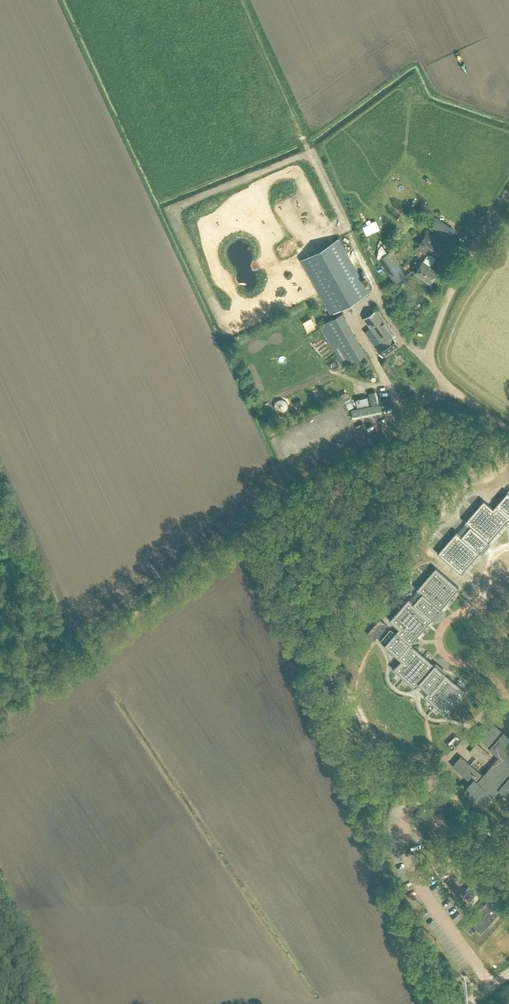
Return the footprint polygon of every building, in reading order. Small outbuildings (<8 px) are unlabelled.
[(279,182),(281,187),(290,184),(288,178),(279,182)] [(284,203),(277,208),(282,214),(288,209),(284,203)] [(449,236),(454,228),(436,217),(431,224),(449,236)] [(437,270),(430,265),(434,258),(444,243),(427,232),(417,246),(427,253),(423,260),(415,272),(429,281),(437,270)] [(330,313),(369,292),(339,237),(300,259),(330,313)] [(263,244),(267,250),(275,244),(271,238),(263,244)] [(400,247),(408,252),(406,256),(416,261),(420,251),(402,242),(400,247)] [(376,256),(378,258),(385,268),(395,282),(406,274),(396,260),(389,251),(386,252),(381,244),(378,249),(376,256)] [(269,264),(281,260),(278,254),(267,258),(269,264)] [(382,355),(398,344),(391,334),(394,332),(376,308),(363,317),(370,327),(364,331),(375,346),(375,345),(382,355)] [(318,324),(342,365),(359,356),(360,359),(366,355),(364,352),(365,352),(342,311),(318,324)] [(381,364),(392,375),(396,371),(386,360),(381,364)] [(369,404),(367,396),(369,395),(371,404),(377,403),(374,390),(368,392),(368,391),(363,392),(364,396),(356,398),(357,406),(369,404)] [(507,490),(492,507),(483,499),(464,521),(468,525),(461,534),(456,530),(437,552),(460,573),(478,552),(479,552),(489,540),(488,540),(507,519),(506,518),(508,518),(508,492),(507,490)] [(441,607),(459,586),(435,566),(416,588),(420,592),(412,601),(408,597),(389,619),(398,627),(383,644),(400,658),(392,668),(414,687),(418,683),(427,690),(423,695),(445,714),(466,691),(445,673),(445,672),(433,662),(412,644),(412,640),(430,619),(431,619),(441,608),(441,607)] [(493,723),(479,739),(483,742),(499,755),(482,774),(460,755),(451,765),(470,781),(460,792),(474,804),(477,801),(483,806),(498,788),(508,798),(508,737),(493,723)] [(468,751),(483,763),(491,755),(476,742),(468,751)] [(469,892),(475,885),(466,877),(460,884),(469,892)] [(480,933),(502,908),(489,897),(463,927),(471,933),(475,929),(480,933)]
